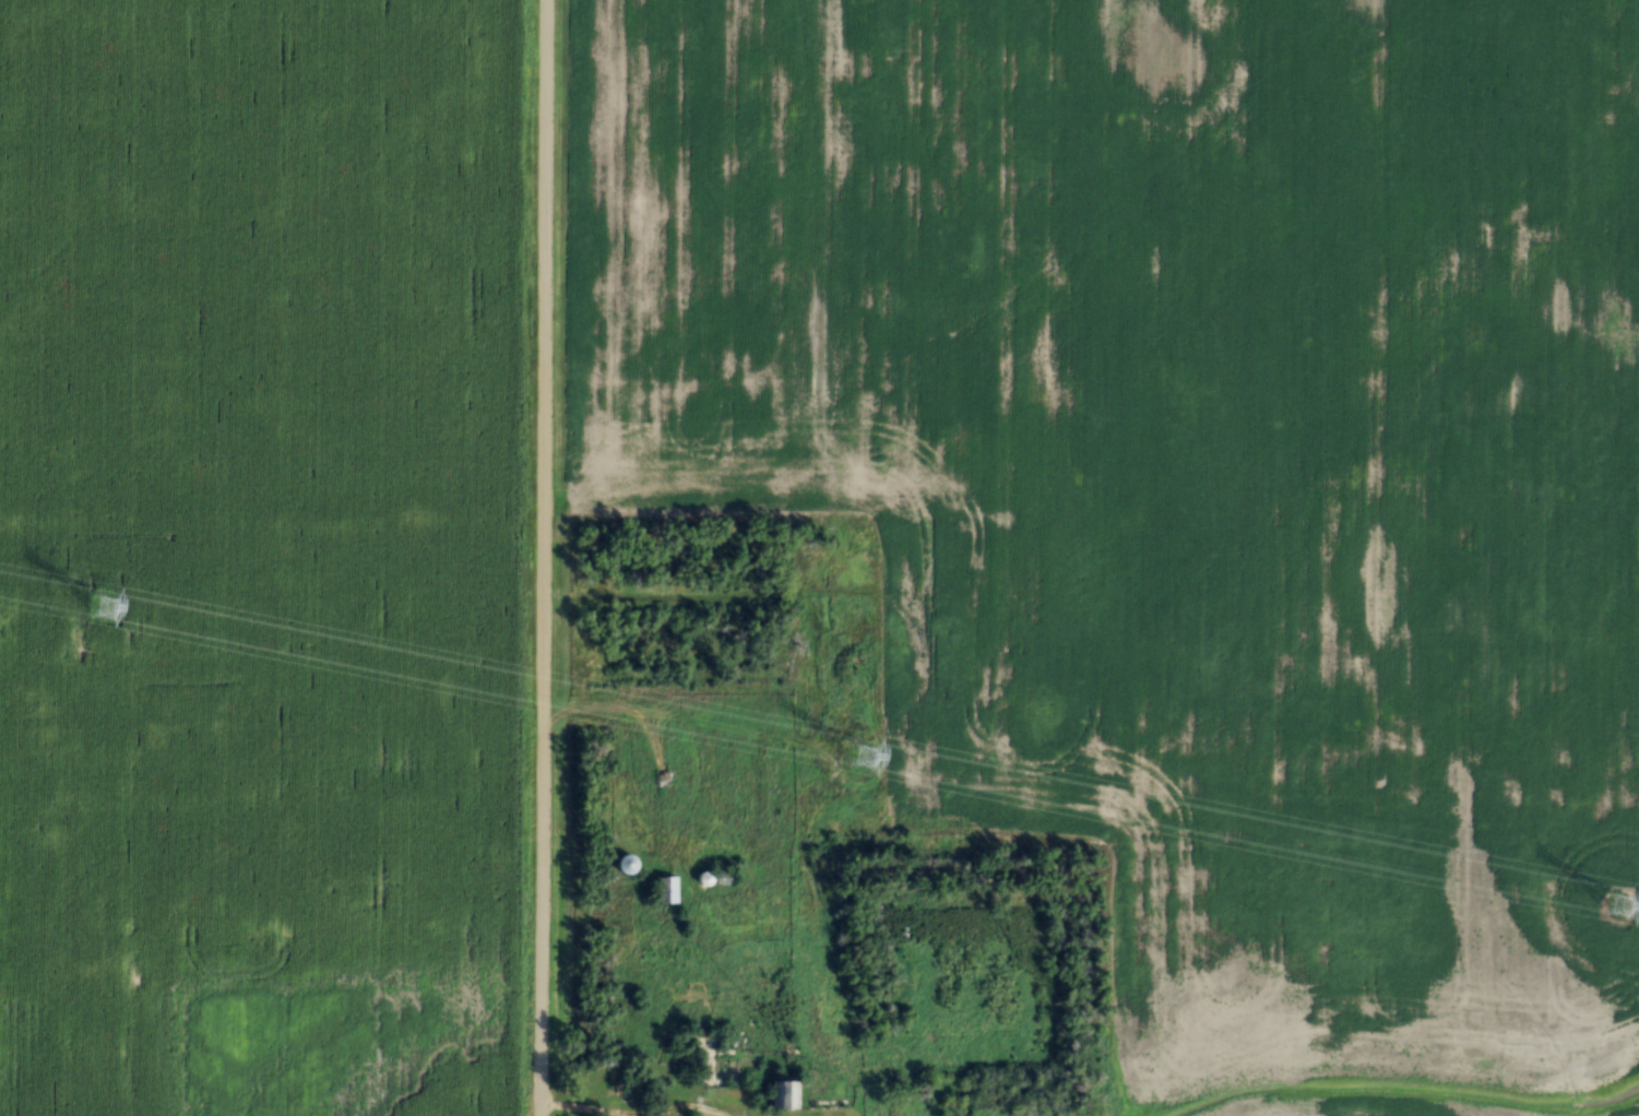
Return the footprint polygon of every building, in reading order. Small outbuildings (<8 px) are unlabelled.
[(630,858),(615,862),(620,879),(635,875),(630,858)] [(715,886),(733,886),(733,875),(715,875),(715,886)] [(675,906),(675,879),(654,879),(654,906),(675,906)] [(768,1111),(795,1111),(795,1082),(768,1082),(768,1111)]
